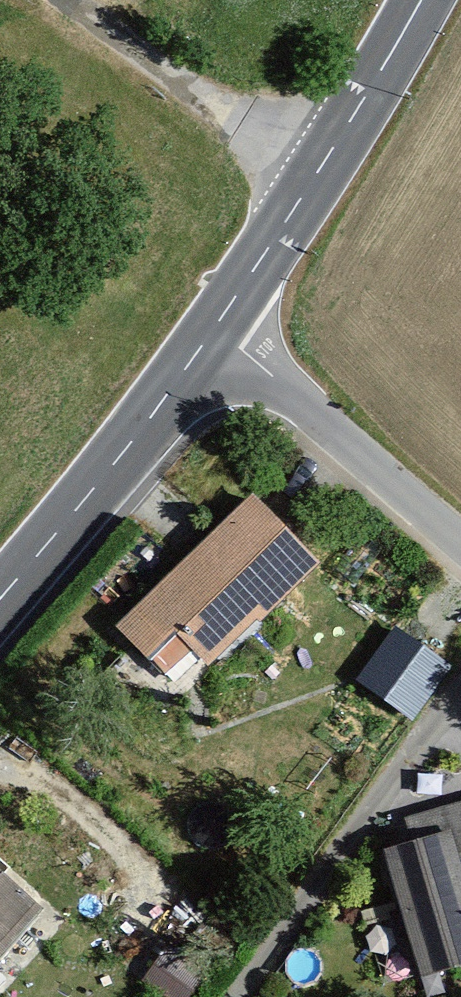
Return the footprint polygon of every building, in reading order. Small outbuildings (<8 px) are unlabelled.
[(247,514),(113,640),(164,694),(194,666),(207,680),(311,582),(247,514)] [(441,679),(390,645),(355,697),(406,731),(441,679)] [(403,834),(411,861),(380,869),(417,991),(460,978),(460,817),(403,834)] [(0,896),(0,955),(30,923),(0,896)]
